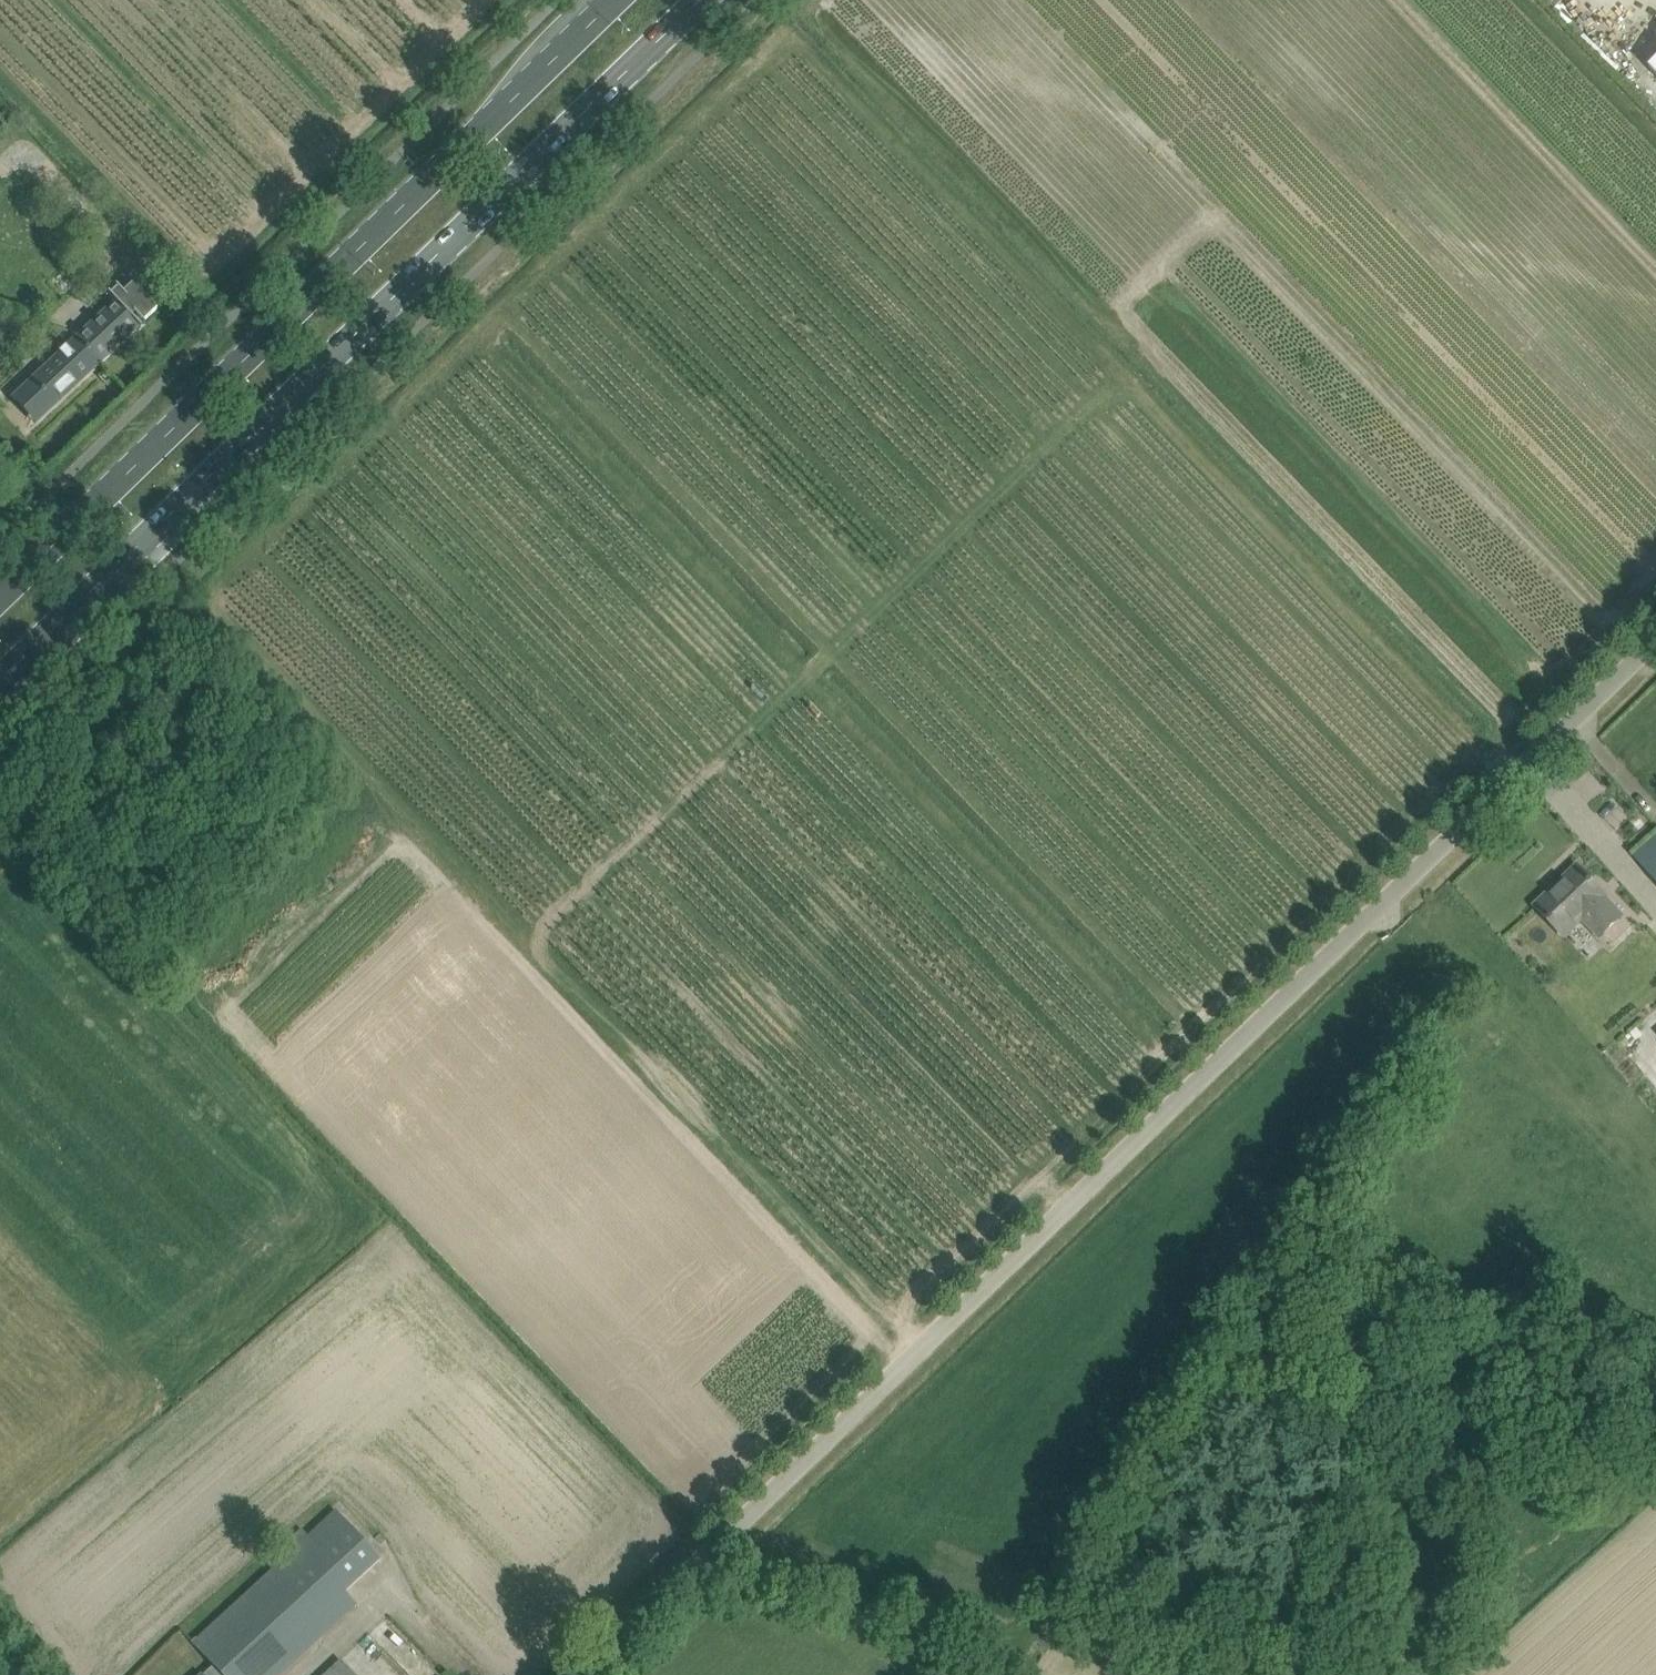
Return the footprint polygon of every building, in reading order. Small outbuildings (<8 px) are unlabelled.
[(115,302),(75,339),(98,364),(138,327),(140,328),(141,328),(139,326),(142,323),(144,325),(144,324),(143,322),(157,309),(133,284),(122,293),(116,286),(115,287),(116,289),(110,295),(108,293),(107,294),(115,302)] [(98,364),(75,339),(29,382),(16,394),(38,418),(38,417),(39,419),(98,364)] [(1655,883),(1655,833),(1631,853),(1655,883)] [(1600,937),(1621,917),(1603,898),(1605,896),(1577,867),(1536,907),(1564,936),(1582,918),(1600,937)] [(1567,938),(1579,952),(1595,939),(1583,924),(1567,938)] [(202,1674),(279,1674),(356,1604),(346,1594),(382,1560),(336,1510),(300,1544),(246,1593),(193,1643),(213,1664),(202,1674)] [(340,1661),(325,1674),(353,1674),(340,1661)]
